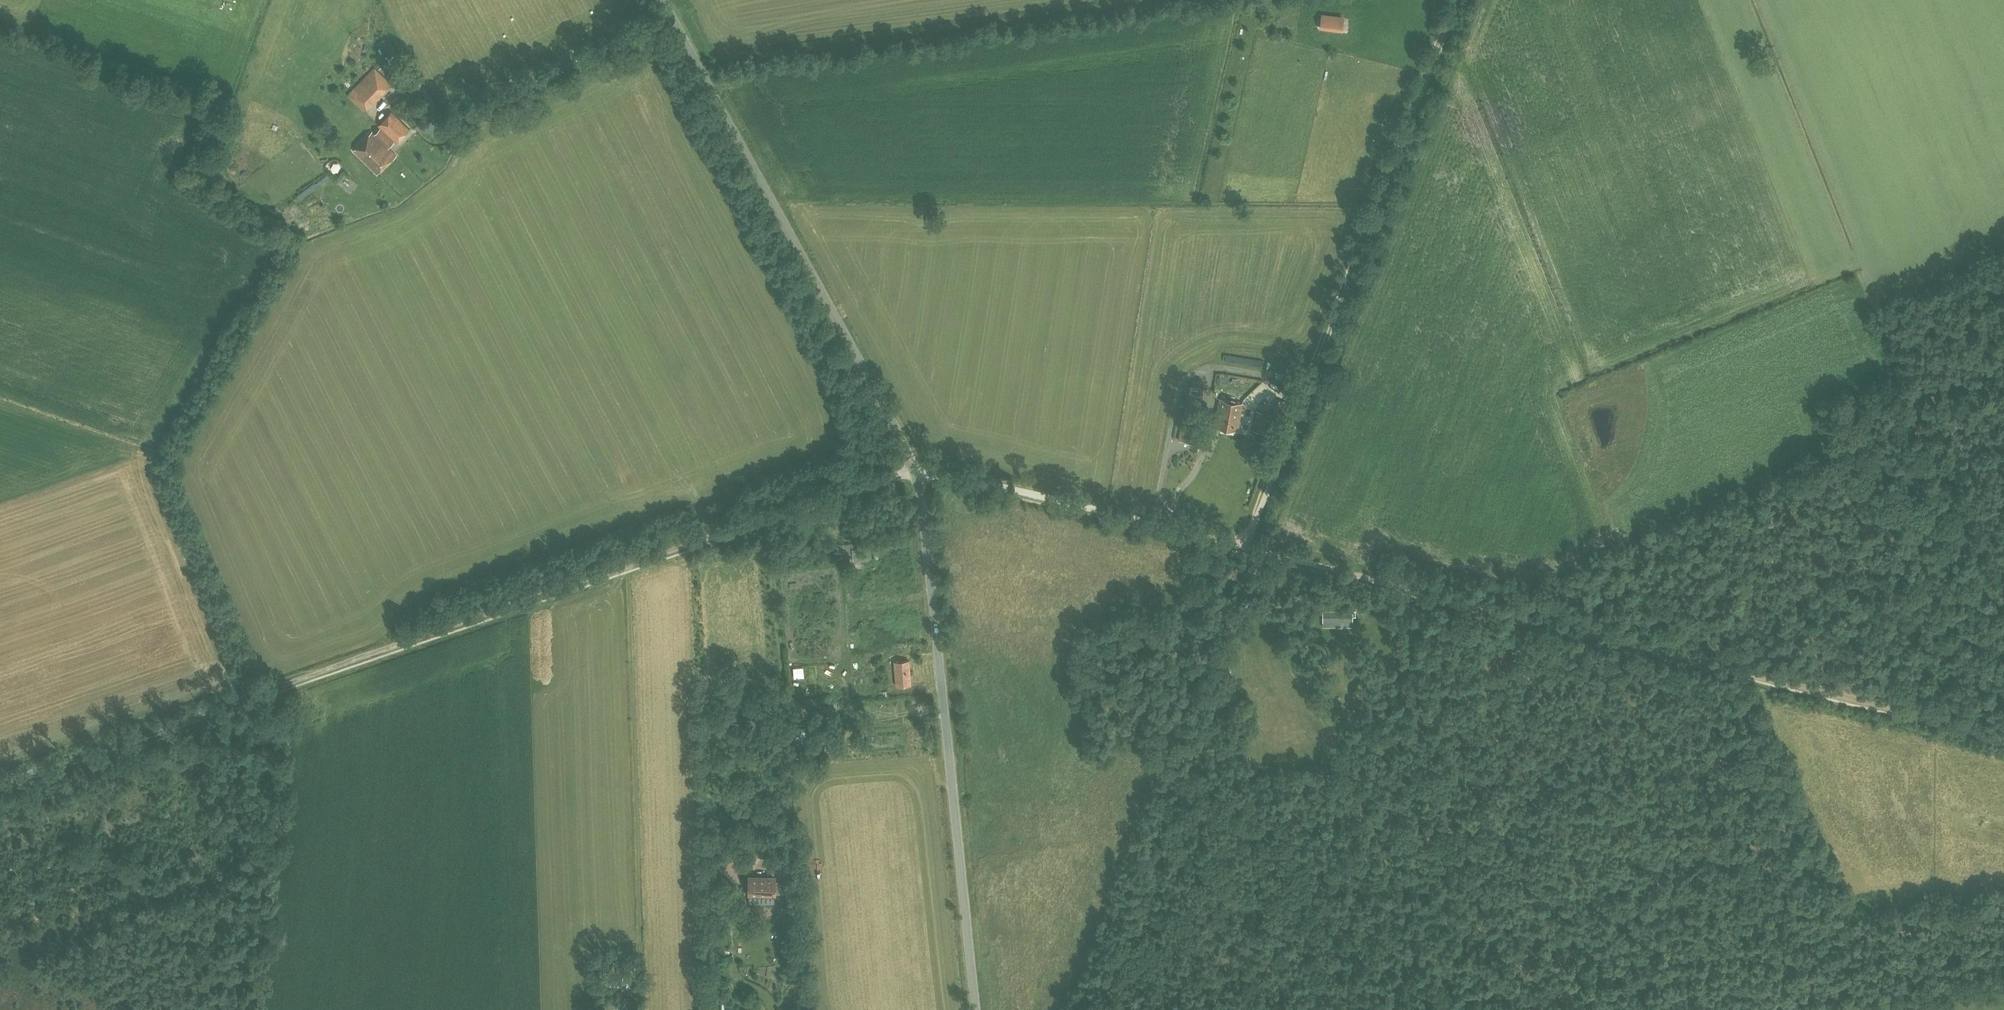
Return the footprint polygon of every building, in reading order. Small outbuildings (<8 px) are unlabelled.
[(1342,31),(1344,17),(1321,13),(1319,28),(1342,31)] [(391,84),(376,69),(371,74),(360,86),(359,86),(374,101),(391,84)] [(372,131),(354,150),(378,174),(378,173),(384,167),(397,155),(388,147),(395,140),(397,142),(405,134),(410,129),(392,111),(379,125),(383,129),(376,135),(372,131)] [(1236,430),(1242,403),(1220,398),(1215,426),(1236,430)] [(1276,414),(1257,411),(1253,430),(1272,434),(1276,414)] [(1352,626),(1352,609),(1321,609),(1322,626),(1352,626)] [(897,685),(911,684),(909,660),(895,661),(897,685)] [(766,841),(758,841),(758,856),(766,856),(766,841)] [(774,901),(774,893),(774,878),(750,877),(750,901),(774,901)] [(712,911),(722,910),(721,898),(711,899),(712,911)]
